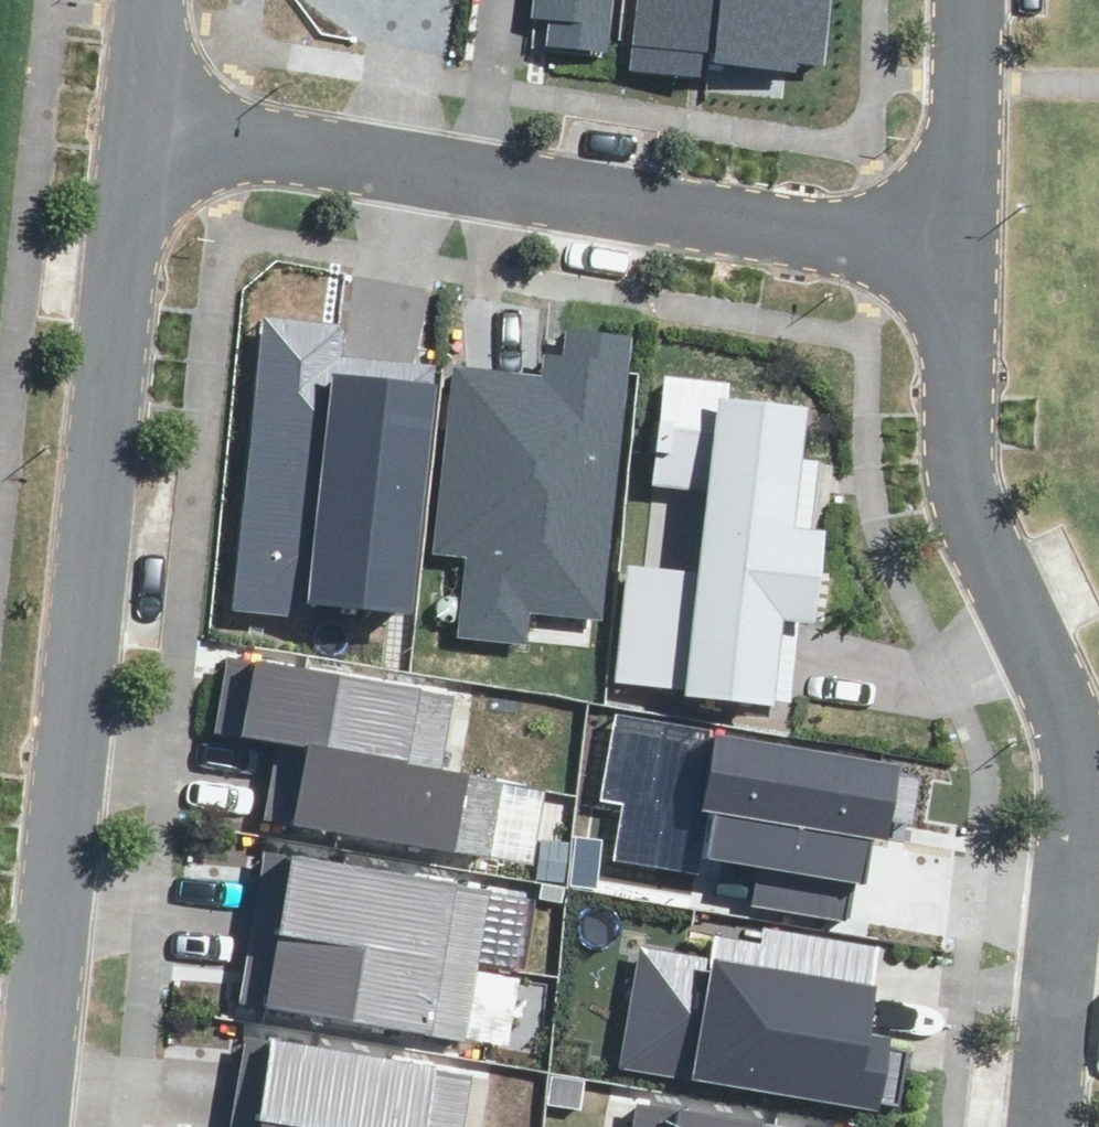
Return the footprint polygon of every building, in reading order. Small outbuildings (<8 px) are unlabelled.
[(535,31),(605,38),(609,0),(537,0),(535,31)] [(626,73),(713,82),(715,68),(814,78),(822,0),(633,0),(626,73)] [(527,379),(458,373),(437,626),(581,637),(605,338),(530,332),(527,379)] [(425,349),(283,341),(280,396),(313,398),(306,511),(257,508),(251,605),(410,614),(425,349)] [(611,674),(779,690),(787,606),(830,609),(837,532),(795,528),(807,397),(704,387),(688,561),(622,555),(611,674)] [(302,744),(293,804),(466,830),(477,756),(410,746),(421,674),(257,649),(244,735),(302,744)] [(709,797),(700,856),(862,880),(881,755),(675,723),(665,790),(709,797)] [(285,843),(261,1002),(442,1030),(467,871),(285,843)] [(635,922),(614,1041),(846,1081),(867,962),(635,922)] [(243,1126),(429,1126),(438,1068),(256,1041),(243,1126)] [(666,1126),(851,1126),(853,1117),(672,1090),(666,1126)]
